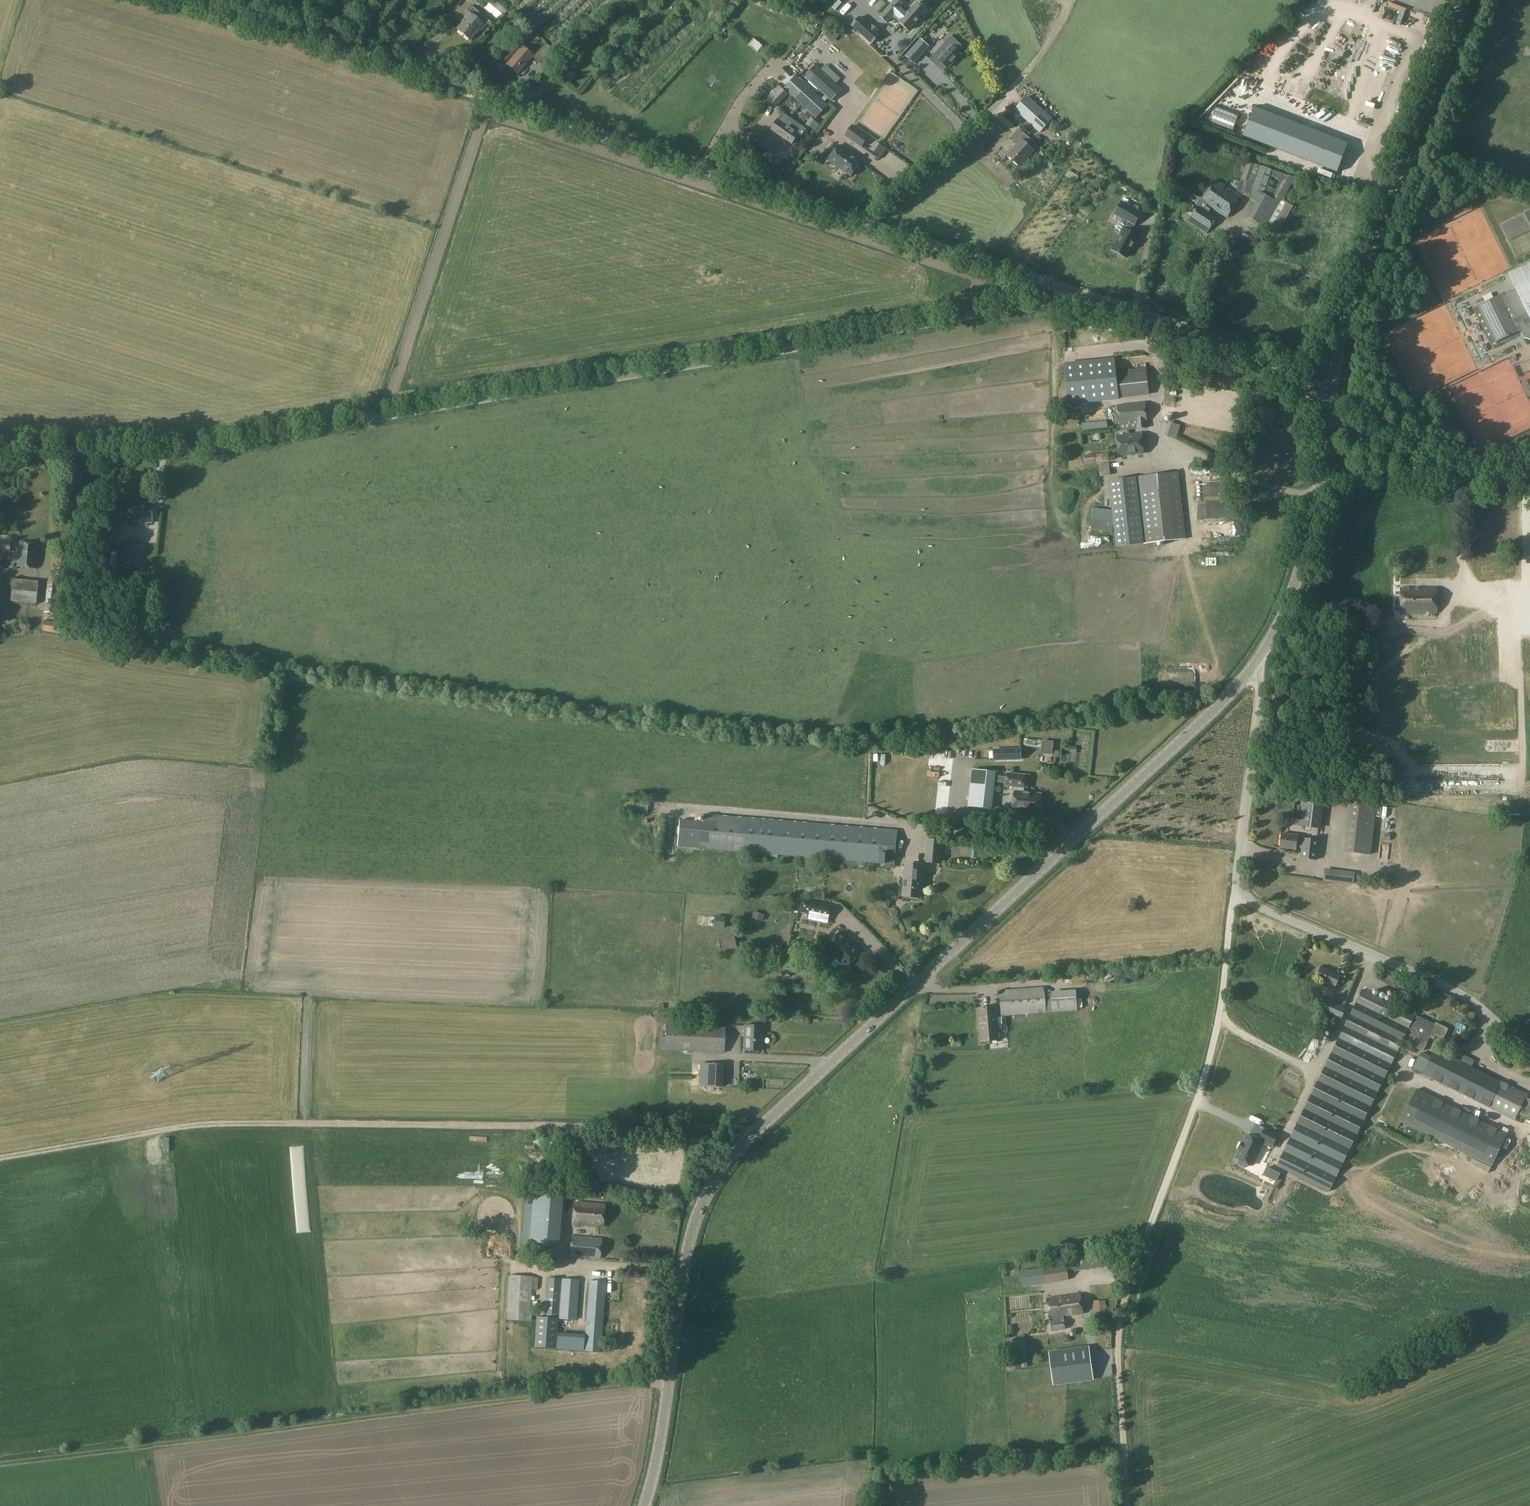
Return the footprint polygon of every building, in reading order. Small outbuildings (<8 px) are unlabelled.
[(894,3),(883,15),(890,21),(897,12),(904,18),(902,21),(911,29),(921,18),(922,18),(931,8),(922,0),(921,0),(910,11),(903,5),(900,8),(894,3)] [(456,30),(470,41),(479,30),(481,32),(485,27),(484,26),(488,21),(472,7),(468,13),(468,12),(460,22),(462,23),(456,30)] [(496,7),(490,10),(495,18),(500,14),(496,7)] [(1332,13),(1327,27),(1335,30),(1340,15),(1332,13)] [(863,15),(855,24),(875,42),(883,33),(881,31),(882,29),(875,23),(874,25),(863,15)] [(560,38),(555,44),(551,49),(546,44),(534,58),(547,69),(568,44),(560,38)] [(517,42),(502,59),(503,59),(507,62),(506,63),(518,74),(533,56),(532,55),(534,52),(529,48),(527,51),(517,42)] [(925,52),(917,43),(905,56),(914,64),(925,52)] [(936,57),(948,68),(961,54),(949,43),(936,57)] [(843,90),(816,65),(805,77),(832,102),(843,90)] [(569,68),(562,76),(570,83),(578,76),(569,68)] [(862,91),(870,82),(859,72),(851,81),(862,91)] [(816,118),(829,105),(796,74),(784,88),(816,118)] [(964,97),(971,90),(965,84),(959,91),(964,97)] [(779,86),(767,99),(769,101),(771,99),(772,98),(780,89),(781,88),(779,86)] [(772,98),(771,99),(769,101),(775,107),(788,94),(781,88),(780,89),(772,98)] [(857,97),(852,105),(862,111),(867,102),(857,97)] [(1052,120),(1027,97),(1015,110),(1040,133),(1052,120)] [(1255,107),(1242,137),(1337,173),(1348,144),(1293,123),(1255,107)] [(802,129),(782,114),(771,130),(792,144),(802,129)] [(820,125),(814,121),(809,128),(815,132),(820,125)] [(852,126),(845,136),(861,147),(868,137),(852,126)] [(1008,155),(1019,166),(1033,151),(1028,146),(1032,142),(1018,129),(1010,138),(1016,144),(1012,148),(1013,149),(1008,155)] [(877,142),(871,151),(879,157),(886,148),(877,142)] [(838,145),(828,160),(851,176),(861,161),(838,145)] [(808,165),(815,155),(808,151),(802,160),(808,165)] [(1250,191),(1258,165),(1246,161),(1236,191),(1242,195),(1241,199),(1246,201),(1249,196),(1256,201),(1260,194),(1250,191)] [(1271,169),(1258,165),(1250,191),(1260,194),(1261,193),(1263,194),(1271,169)] [(1286,175),(1271,199),(1279,204),(1296,178),(1286,175)] [(1215,180),(1198,204),(1187,220),(1206,233),(1217,217),(1209,212),(1211,207),(1227,217),(1239,196),(1225,187),(1225,186),(1215,180)] [(1097,188),(1093,194),(1100,198),(1104,192),(1097,188)] [(1260,194),(1256,201),(1247,217),(1265,228),(1279,204),(1271,199),(1263,194),(1261,193),(1260,194)] [(1134,243),(1134,242),(1120,234),(1109,255),(1122,263),(1126,258),(1134,243)] [(1484,304),(1472,309),(1488,346),(1520,331),(1524,338),(1529,340),(1529,263),(1508,274),(1515,290),(1505,295),(1504,294),(1484,304)] [(1114,360),(1064,366),(1066,385),(1086,382),(1088,403),(1118,399),(1114,360)] [(1086,382),(1066,385),(1069,405),(1088,403),(1086,382)] [(1117,406),(1120,425),(1135,423),(1136,430),(1148,428),(1147,421),(1145,403),(1117,406)] [(1165,436),(1175,440),(1176,440),(1180,426),(1169,423),(1165,436)] [(1141,434),(1117,436),(1119,456),(1143,454),(1141,434)] [(1093,456),(1093,454),(1084,455),(1085,464),(1094,463),(1094,462),(1093,456)] [(1107,462),(1098,462),(1099,479),(1108,479),(1107,462)] [(1186,538),(1178,473),(1135,478),(1142,531),(1143,543),(1186,538)] [(1142,531),(1135,478),(1108,481),(1116,547),(1143,543),(1142,531)] [(80,498),(64,497),(62,508),(78,510),(80,498)] [(152,507),(129,505),(127,521),(151,523),(152,507)] [(1100,521),(1099,531),(1111,532),(1112,522),(1100,521)] [(120,529),(112,528),(110,545),(117,546),(120,529)] [(10,549),(10,542),(0,541),(0,549),(10,549)] [(16,567),(35,568),(37,545),(18,543),(16,567)] [(125,551),(125,563),(124,569),(140,570),(141,551),(125,551)] [(1477,564),(1478,578),(1489,577),(1488,563),(1477,564)] [(1400,564),(1400,584),(1415,584),(1415,564),(1400,564)] [(49,576),(45,603),(44,612),(59,614),(64,578),(49,576)] [(13,579),(11,598),(10,601),(36,604),(38,582),(13,579)] [(1437,588),(1400,588),(1400,614),(1437,614),(1437,588)] [(60,623),(57,623),(44,621),(42,631),(59,633),(60,623)] [(1317,662),(1310,666),(1313,672),(1320,668),(1317,662)] [(1359,671),(1358,692),(1365,693),(1366,672),(1359,671)] [(1048,756),(1052,740),(1043,738),(1040,754),(1048,756)] [(994,750),(994,761),(1020,760),(1020,750),(994,750)] [(995,772),(976,770),(972,807),(981,808),(982,796),(989,797),(990,785),(994,785),(994,781),(1006,782),(1006,786),(1017,787),(1017,792),(1012,792),(1010,811),(1038,814),(1040,794),(1023,792),(1025,776),(1007,774),(1007,778),(995,777),(995,772)] [(1255,795),(1247,801),(1254,810),(1262,805),(1255,795)] [(1303,796),(1299,823),(1299,826),(1319,829),(1323,798),(1303,796)] [(897,830),(704,814),(703,831),(701,848),(894,865),(897,830)] [(678,829),(677,847),(701,848),(703,831),(678,829)] [(1318,841),(1297,839),(1297,836),(1281,834),(1280,848),(1296,850),(1296,847),(1301,847),(1300,857),(1316,859),(1318,841)] [(1371,838),(1347,836),(1345,851),(1369,854),(1371,838)] [(941,864),(942,841),(927,840),(925,863),(941,864)] [(922,889),(924,868),(906,866),(903,896),(920,898),(921,889),(922,889)] [(1355,873),(1333,870),(1332,883),(1334,883),(1337,882),(1353,885),(1355,873)] [(803,900),(800,912),(810,915),(810,912),(830,916),(832,906),(803,900)] [(754,912),(751,918),(762,922),(765,915),(754,912)] [(715,917),(715,927),(724,928),(725,917),(715,917)] [(841,932),(825,947),(845,968),(861,954),(841,932)] [(734,937),(727,938),(729,949),(736,948),(734,937)] [(827,960),(821,966),(831,977),(837,971),(834,968),(830,963),(827,960)] [(1320,968),(1319,968),(1317,967),(1310,982),(1317,984),(1314,990),(1327,995),(1330,990),(1333,991),(1335,986),(1340,976),(1320,968)] [(1131,969),(1131,979),(1146,978),(1145,969),(1131,969)] [(1401,982),(1398,990),(1406,994),(1410,986),(1401,982)] [(1046,1013),(1045,994),(1044,988),(999,991),(1001,1017),(1046,1013)] [(1321,1012),(1341,1020),(1346,1008),(1327,999),(1321,1012)] [(979,1009),(981,1042),(998,1040),(996,1008),(979,1009)] [(1405,1043),(1423,1051),(1429,1038),(1435,1036),(1443,1039),(1448,1029),(1436,1024),(1434,1026),(1417,1018),(1405,1043)] [(666,1022),(665,1051),(724,1053),(725,1025),(666,1022)] [(744,1050),(760,1050),(761,1027),(745,1026),(744,1050)] [(1396,1036),(1388,1043),(1396,1053),(1404,1046),(1396,1036)] [(1421,1052),(1412,1070),(1514,1120),(1518,1113),(1526,1098),(1527,1095),(1471,1067),(1474,1061),(1463,1055),(1461,1061),(1435,1048),(1431,1057),(1421,1052)] [(699,1064),(699,1087),(712,1088),(712,1064),(699,1064)] [(1361,1074),(1347,1074),(1346,1099),(1363,1099),(1363,1092),(1368,1092),(1368,1066),(1361,1066),(1361,1074)] [(1508,1134),(1426,1094),(1417,1089),(1401,1121),(1492,1166),(1508,1134)] [(1259,1142),(1250,1137),(1247,1136),(1243,1144),(1242,1143),(1238,1150),(1240,1151),(1236,1159),(1240,1161),(1238,1165),(1246,1168),(1248,1164),(1252,1166),(1262,1144),(1272,1149),(1278,1136),(1265,1130),(1259,1142)] [(539,1246),(557,1247),(561,1198),(543,1197),(543,1196),(526,1195),(522,1245),(539,1246)] [(604,1205),(574,1203),(572,1225),(602,1227),(604,1205)] [(585,1258),(586,1238),(571,1237),(570,1256),(585,1258)] [(601,1239),(586,1238),(585,1258),(599,1259),(601,1239)] [(1070,1258),(1072,1272),(1108,1267),(1106,1253),(1070,1258)] [(1020,1271),(1023,1287),(1068,1280),(1066,1264),(1020,1271)] [(509,1275),(507,1319),(531,1321),(532,1313),(529,1313),(531,1276),(509,1275)] [(561,1280),(560,1292),(558,1319),(577,1320),(579,1281),(561,1280)] [(588,1281),(585,1335),(584,1351),(601,1352),(605,1282),(588,1281)] [(560,1292),(546,1291),(544,1318),(536,1317),(534,1347),(556,1349),(558,1319),(560,1292)] [(1080,1294),(1047,1299),(1050,1318),(1063,1316),(1082,1313),(1080,1294)] [(1063,1316),(1050,1318),(1052,1331),(1065,1329),(1063,1316)] [(1024,1334),(1026,1344),(1041,1342),(1039,1332),(1024,1334)] [(1089,1347),(1049,1353),(1054,1385),(1093,1379),(1089,1347)]
